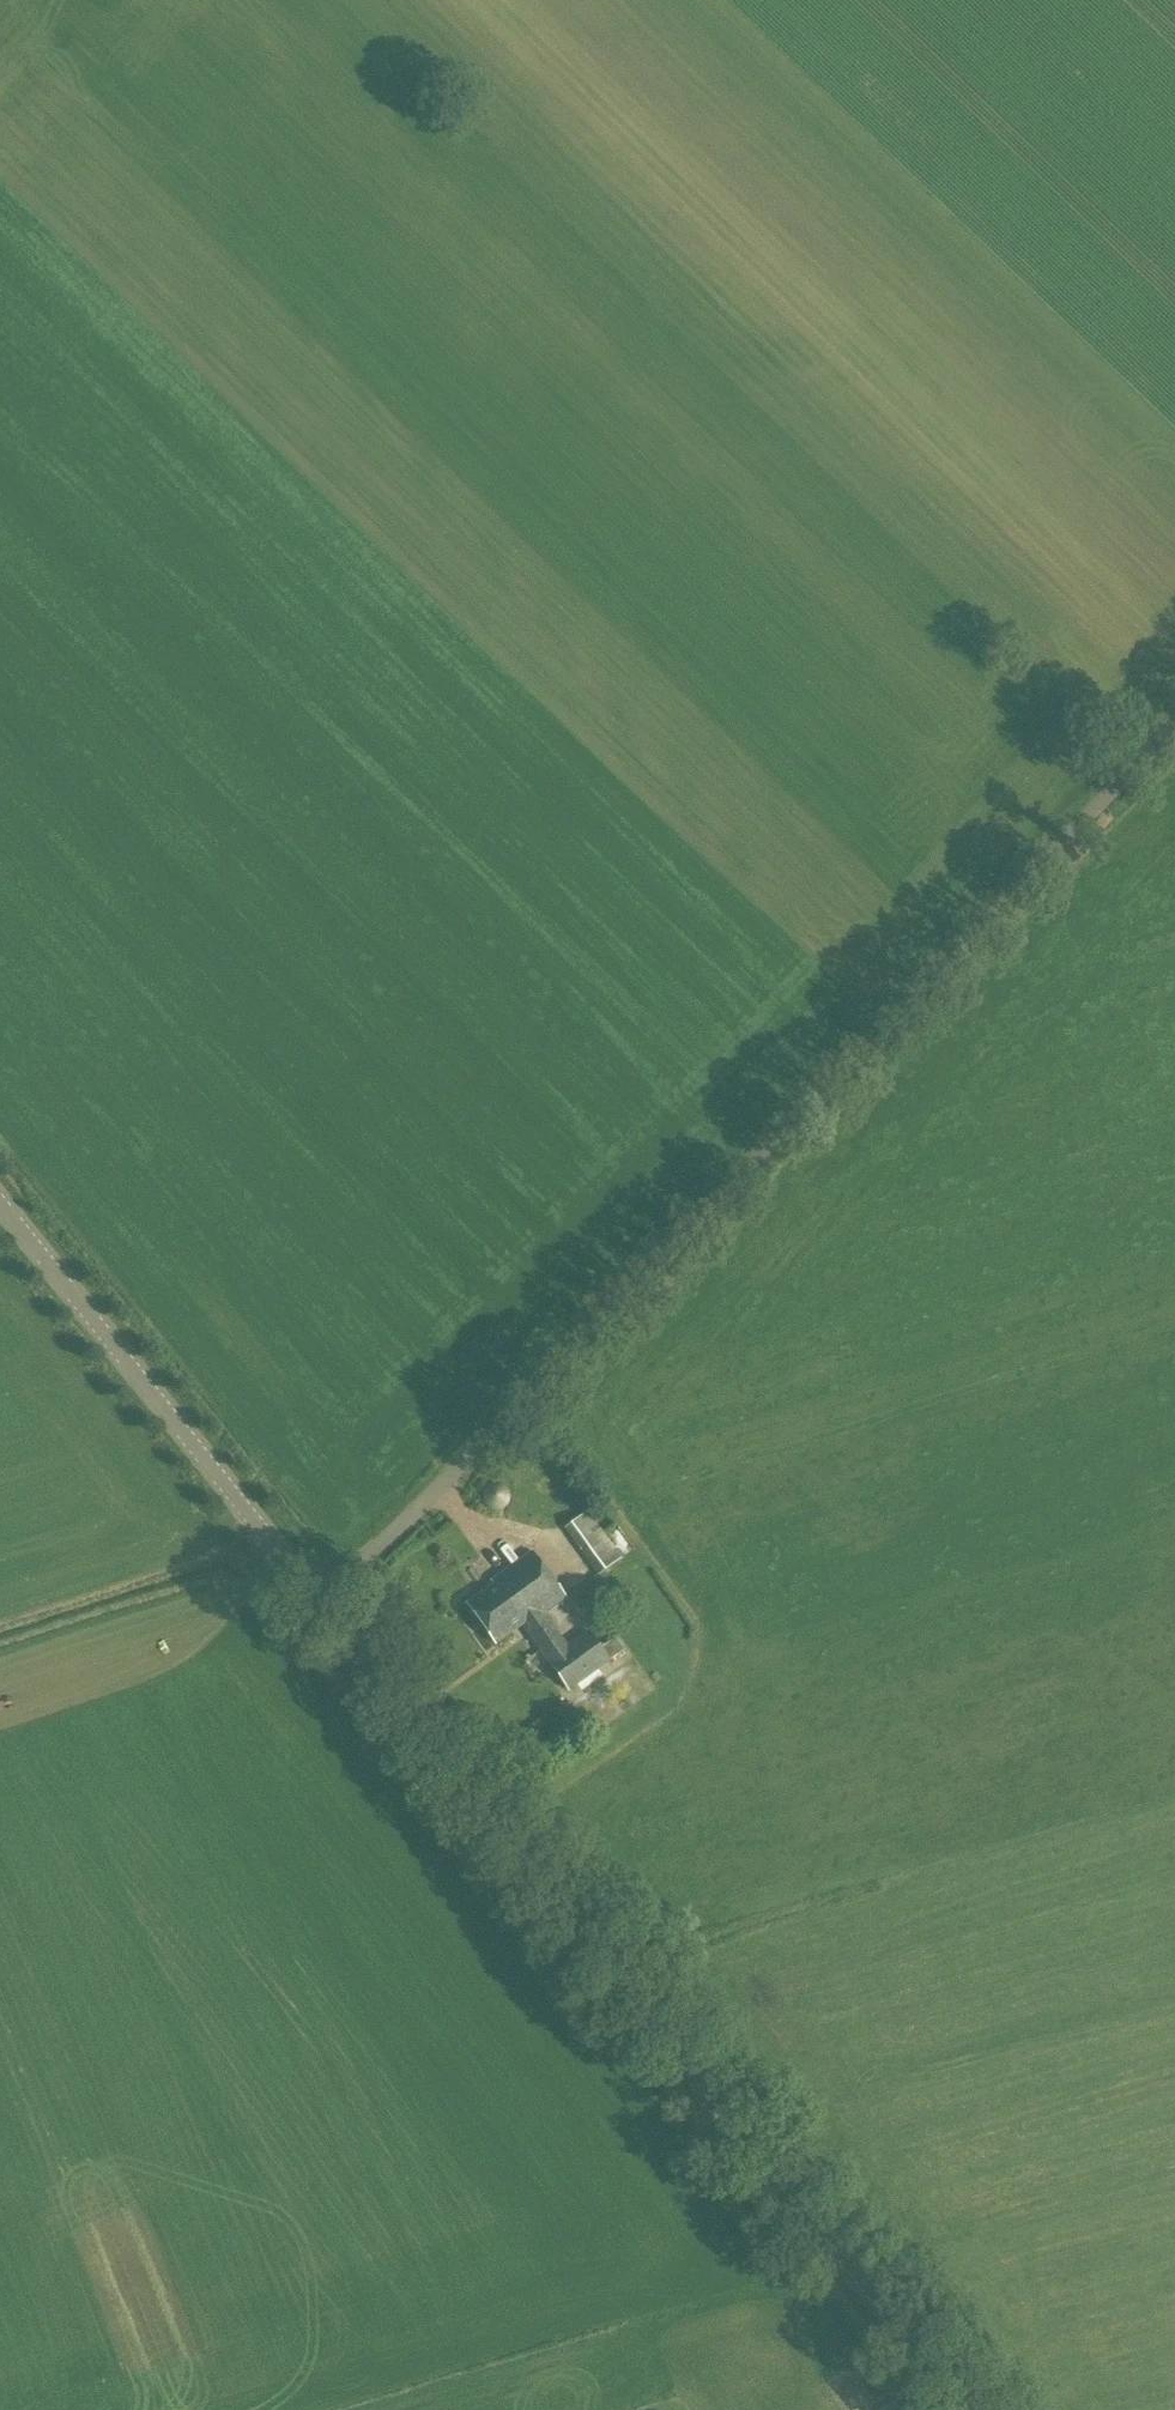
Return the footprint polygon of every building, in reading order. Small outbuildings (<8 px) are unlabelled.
[(598,1576),(622,1559),(588,1511),(564,1528),(598,1576)] [(524,1629),(545,1614),(566,1599),(531,1551),(495,1578),(497,1580),(465,1604),(495,1645),(522,1626),(524,1629)] [(545,1614),(524,1629),(547,1662),(546,1662),(567,1691),(624,1650),(615,1638),(601,1647),(589,1631),(568,1646),(545,1614)]
